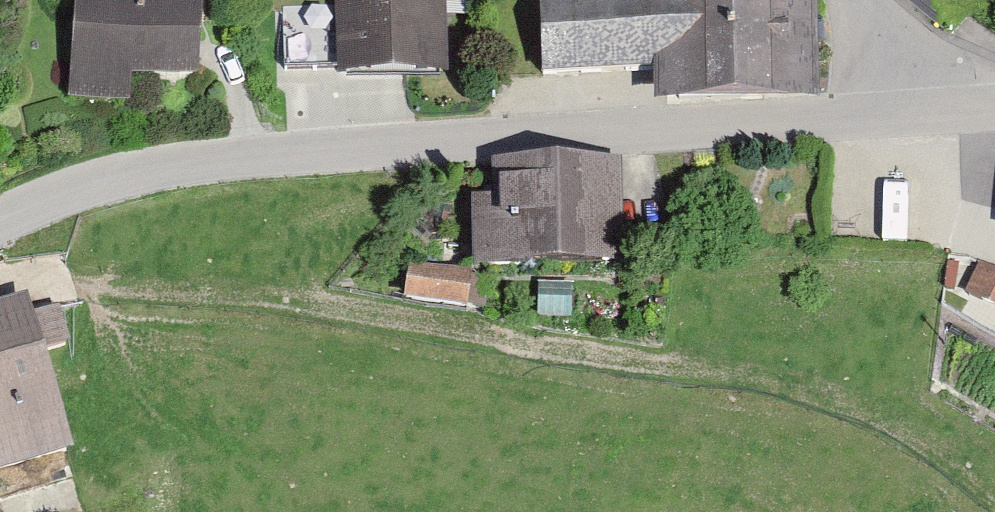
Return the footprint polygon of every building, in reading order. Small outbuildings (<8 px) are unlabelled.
[(187,73),(192,0),(71,0),(67,64),(187,73)] [(338,66),(433,64),(432,5),(431,0),(336,0),(338,66)] [(806,93),(804,0),(562,0),(562,1),(532,3),(534,73),(652,66),(652,96),(672,95),(806,93)] [(603,257),(601,257),(601,169),(495,170),(496,185),(476,185),(477,263),(603,261),(603,257)] [(404,297),(459,304),(463,275),(407,268),(404,297)] [(58,450),(29,352),(57,344),(47,310),(0,323),(0,467),(58,450)]
